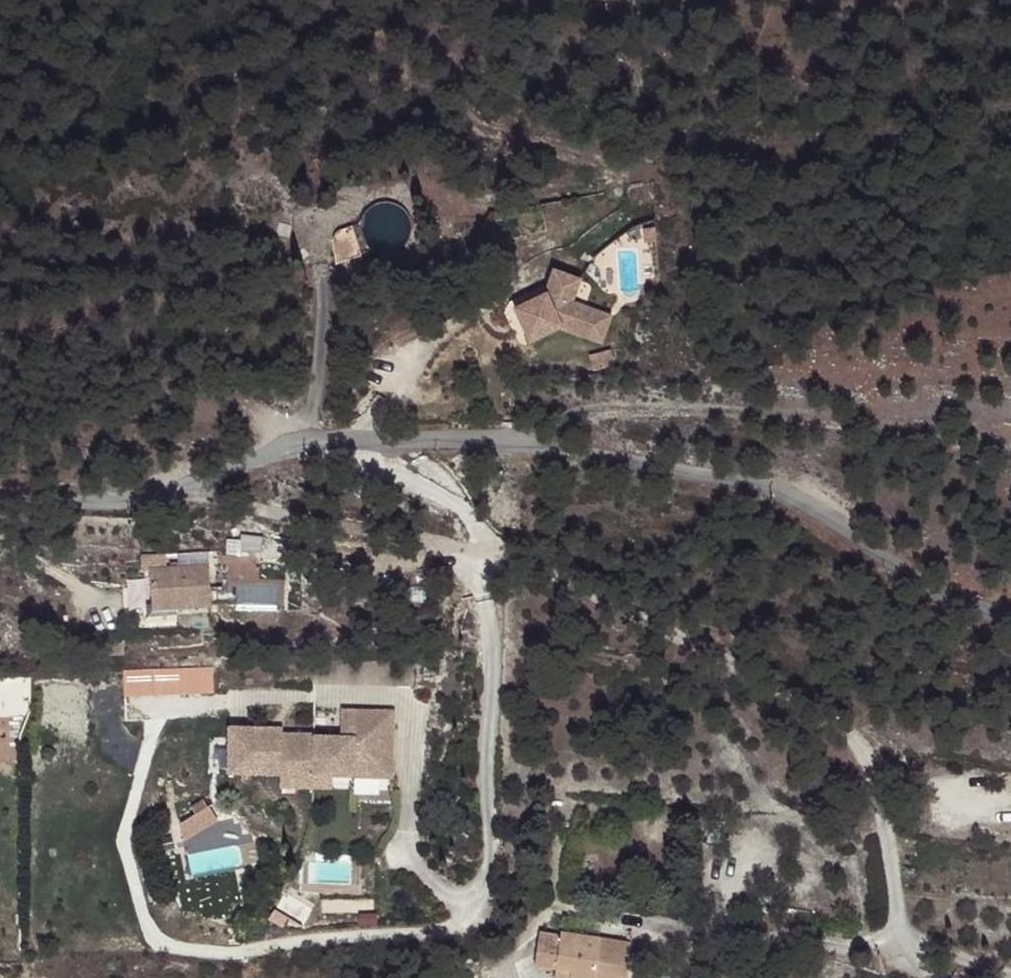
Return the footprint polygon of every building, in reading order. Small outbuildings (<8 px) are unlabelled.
[(406,237),(407,231),(407,228),(407,226),(406,222),(404,216),(400,211),(397,208),(393,206),(388,204),(384,203),(378,203),(373,204),(370,206),(365,208),(360,214),(356,222),(356,227),(355,229),(356,232),(357,236),(359,242),(362,246),(363,248),(365,249),(368,251),(370,252),(374,254),(377,254),(385,255),(388,254),(394,252),(398,249),(402,245),(404,242),(406,237)] [(329,237),(332,255),(362,246),(359,242),(357,236),(356,232),(355,229),(356,227),(356,222),(353,226),(350,227),(337,231),(333,234),(330,235),(329,237)] [(644,230),(646,245),(658,244),(657,229),(644,230)] [(362,246),(332,255),(332,264),(334,264),(335,259),(345,256),(356,252),(360,250),(368,251),(365,249),(363,248),(362,246)] [(529,338),(546,331),(549,338),(563,331),(592,341),(602,315),(575,305),(583,283),(557,274),(548,299),(518,312),(529,338)] [(602,315),(592,341),(604,344),(613,319),(602,315)] [(529,338),(532,345),(549,338),(546,331),(529,338)] [(612,350),(590,356),(594,372),(617,365),(612,350)] [(210,566),(149,570),(152,613),(212,609),(210,566)] [(218,664),(129,668),(130,695),(219,691),(218,664)] [(241,737),(240,773),(277,773),(277,778),(277,791),(286,791),(310,791),(310,780),(329,780),(389,780),(389,741),(373,741),(373,730),(389,730),(390,713),(360,713),(359,729),(351,729),(351,740),(311,740),(311,738),(285,737),(278,737),(241,737)] [(373,741),(389,741),(389,730),(373,730),(373,741)] [(225,779),(277,778),(277,773),(240,773),(241,737),(278,737),(278,732),(226,731),(225,779)] [(310,780),(310,791),(329,791),(329,780),(310,780)] [(215,824),(207,810),(173,830),(181,844),(215,824)] [(554,970),(570,973),(569,977),(624,977),(629,944),(598,940),(559,934),(559,936),(538,934),(533,968),(554,970)] [(646,962),(634,961),(632,977),(639,977),(640,970),(645,971),(646,962)]
